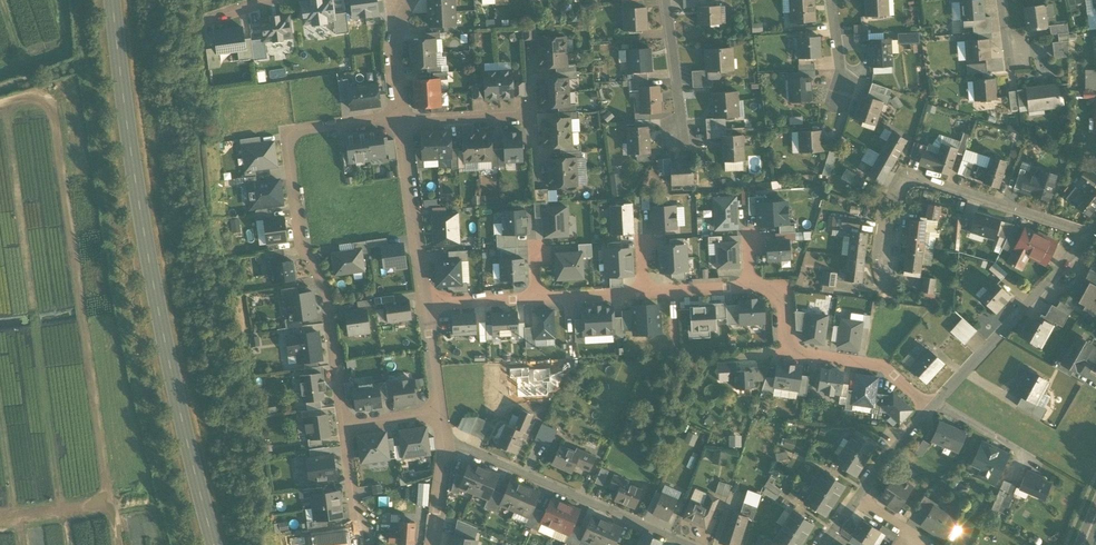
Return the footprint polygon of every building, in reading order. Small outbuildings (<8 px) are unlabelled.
[(331,0),(324,0),(302,3),(303,9),(302,9),(303,17),(304,17),(305,23),(312,22),(312,26),(315,27),(325,26),(327,23),(327,20),(334,19),(333,15),(332,13),(334,13),(332,5),(331,5),(331,0)] [(354,18),(365,16),(363,0),(351,0),(354,18)] [(365,16),(377,15),(376,0),(363,0),(365,16)] [(429,13),(454,12),(454,0),(428,0),(429,13)] [(643,0),(640,0),(621,1),(622,9),(624,9),(643,8),(643,0)] [(791,0),(782,0),(782,13),(792,12),(791,0)] [(792,23),(815,22),(813,0),(791,0),(792,12),(792,23)] [(867,17),(887,16),(886,0),(866,0),(867,17)] [(982,0),(977,0),(964,1),(962,1),(963,20),(972,19),(973,19),(983,19),(983,17),(982,0)] [(1093,0),(1085,0),(1090,30),(1095,29),(1095,8),(1094,8),(1093,0)] [(963,20),(962,1),(959,1),(959,2),(951,2),(952,21),(963,20)] [(1053,3),(1045,4),(1047,17),(1055,16),(1053,3)] [(1026,6),(1029,29),(1048,26),(1047,17),(1045,4),(1026,6)] [(698,7),(699,25),(719,24),(718,6),(700,7),(698,7)] [(624,9),(625,31),(646,30),(645,7),(643,8),(624,9)] [(455,25),(454,12),(429,13),(430,26),(455,25)] [(346,13),(333,15),(334,19),(336,35),(349,33),(346,13)] [(577,14),(578,22),(586,21),(586,14),(577,14)] [(973,34),(978,34),(991,32),(990,17),(983,17),(983,19),(973,19),(973,27),(973,34)] [(292,31),(291,23),(289,23),(288,18),(262,21),(263,27),(261,27),(262,35),(264,34),(264,39),(265,40),(272,39),(273,43),(283,42),(283,38),(290,37),(290,31),(292,31)] [(972,19),(963,20),(963,28),(973,27),(972,19)] [(761,23),(752,23),(752,32),(762,32),(761,23)] [(853,25),(854,34),(868,33),(867,24),(853,25)] [(1069,32),(1067,33),(1065,24),(1048,26),(1049,35),(1056,34),(1057,42),(1050,42),(1052,58),(1068,56),(1069,32)] [(522,27),(523,40),(536,39),(535,26),(522,27)] [(245,50),(243,39),(242,27),(230,28),(230,30),(215,32),(217,48),(218,53),(219,53),(237,51),(245,50)] [(470,33),(470,42),(479,42),(478,33),(470,33)] [(868,41),(868,33),(854,34),(854,41),(868,41)] [(898,33),(898,44),(906,44),(906,33),(898,33)] [(800,38),(801,58),(820,57),(819,37),(800,38)] [(245,50),(237,51),(239,60),(253,58),(251,41),(251,38),(243,39),(245,50)] [(538,39),(539,54),(566,52),(565,38),(538,39)] [(265,40),(264,39),(251,41),(253,58),(254,61),(267,59),(265,40)] [(871,40),(872,67),(891,66),(890,39),(871,40)] [(978,40),(967,41),(968,50),(969,61),(989,59),(988,40),(988,39),(978,40)] [(410,41),(411,54),(435,53),(434,40),(426,40),(410,41)] [(958,50),(968,50),(967,41),(957,42),(958,50)] [(218,53),(217,48),(206,50),(209,69),(220,68),(219,53),(218,53)] [(629,62),(629,72),(647,71),(651,71),(650,60),(649,60),(648,49),(628,50),(629,62)] [(706,59),(707,71),(728,70),(728,59),(732,59),(731,49),(706,50),(707,59),(706,59)] [(629,62),(628,50),(618,50),(619,63),(629,62)] [(968,50),(958,50),(959,61),(969,61),(968,50)] [(566,65),(566,52),(539,54),(540,67),(556,66),(566,66),(566,65)] [(436,66),(435,53),(411,54),(412,68),(427,67),(436,66)] [(498,72),(511,71),(511,62),(497,62),(498,72)] [(798,64),(799,72),(815,71),(814,63),(798,64)] [(966,65),(967,74),(987,72),(986,63),(966,65)] [(556,66),(556,73),(576,72),(575,64),(566,65),(566,66),(556,66)] [(892,73),(891,66),(872,67),(872,74),(892,73)] [(285,68),(269,70),(270,79),(286,77),(285,68)] [(1086,92),(1095,92),(1095,70),(1086,70),(1086,92)] [(257,72),(258,82),(266,81),(264,71),(257,72)] [(511,71),(498,72),(499,98),(513,98),(512,97),(512,83),(511,71)] [(629,81),(635,80),(648,80),(647,71),(629,72),(628,72),(629,81)] [(692,72),(693,87),(707,87),(707,71),(692,72)] [(447,72),(442,72),(433,73),(433,80),(439,79),(439,80),(448,80),(447,72)] [(486,99),(499,98),(498,72),(484,72),(485,85),(486,98),(486,99)] [(377,85),(378,95),(387,94),(385,74),(375,76),(376,85),(377,85)] [(790,79),(791,102),(811,100),(810,78),(799,78),(790,79)] [(338,81),(340,101),(350,99),(348,89),(349,89),(348,79),(338,81)] [(414,81),(415,94),(439,93),(439,80),(439,79),(433,80),(414,81)] [(541,80),(541,94),(568,92),(567,79),(556,79),(541,80)] [(648,87),(648,80),(635,80),(635,88),(635,90),(643,90),(643,87),(648,87)] [(976,82),(978,101),(998,99),(997,81),(976,82)] [(978,101),(976,82),(967,83),(968,101),(978,101)] [(512,83),(512,97),(526,96),(525,83),(512,83)] [(872,83),(869,89),(889,96),(891,89),(872,83)] [(348,89),(350,99),(351,110),(380,106),(378,95),(377,85),(376,85),(349,89),(348,89)] [(1026,89),(1026,90),(1028,105),(1028,108),(1041,106),(1042,109),(1043,109),(1061,107),(1058,85),(1026,89)] [(640,98),(641,113),(659,112),(658,86),(648,87),(643,87),(643,90),(643,98),(640,98)] [(890,96),(889,96),(869,89),(866,98),(881,103),(887,106),(888,103),(889,101),(890,96)] [(1019,106),(1028,105),(1026,90),(1017,91),(1019,106)] [(1008,92),(1010,107),(1019,106),(1017,91),(1008,92)] [(569,105),(568,92),(541,94),(542,107),(558,106),(569,105)] [(713,93),(714,119),(724,118),(735,117),(734,102),(737,102),(737,101),(737,92),(713,93)] [(440,106),(439,93),(415,94),(416,107),(431,107),(440,106)] [(863,120),(874,124),(881,103),(866,98),(862,96),(855,117),(863,120)] [(889,101),(895,109),(902,104),(896,96),(889,101)] [(734,102),(735,117),(744,117),(743,100),(737,101),(737,102),(734,102)] [(558,106),(558,113),(576,112),(575,104),(569,105),(558,106)] [(925,111),(934,114),(936,107),(928,104),(925,111)] [(1044,114),(1043,109),(1042,109),(1041,106),(1028,108),(1029,116),(1044,114)] [(602,117),(607,122),(614,116),(608,110),(602,117)] [(702,119),(703,130),(725,129),(724,118),(714,119),(702,119)] [(543,120),(544,134),(570,132),(570,119),(558,119),(543,120)] [(570,132),(578,132),(579,132),(578,119),(570,119),(570,132)] [(872,130),(874,124),(863,120),(861,126),(872,130)] [(1007,124),(1006,129),(1017,133),(1019,128),(1007,124)] [(632,144),(633,154),(649,154),(648,127),(635,127),(627,128),(628,144),(632,144)] [(887,142),(892,132),(884,128),(879,137),(887,142)] [(450,131),(436,132),(438,158),(451,158),(451,149),(450,131)] [(800,132),(801,153),(822,152),(821,131),(800,132)] [(369,158),(385,156),(382,138),(381,132),(366,134),(369,158)] [(423,159),(438,158),(436,132),(421,132),(422,148),(423,159)] [(504,148),(505,162),(506,162),(515,162),(523,161),(521,132),(503,133),(504,148)] [(571,145),(570,132),(544,134),(544,147),(560,146),(571,145)] [(578,132),(570,132),(571,145),(579,144),(578,132)] [(801,153),(800,132),(791,132),(792,153),(801,153)] [(887,142),(880,154),(894,162),(907,141),(892,132),(887,142)] [(370,160),(369,158),(366,134),(360,135),(359,133),(352,134),(353,135),(346,136),(348,152),(350,163),(351,162),(370,160)] [(490,133),(477,134),(478,161),(491,160),(491,149),(490,133)] [(465,161),(478,161),(477,134),(463,135),(464,150),(465,161)] [(931,144),(940,148),(941,145),(957,150),(960,141),(939,134),(931,144)] [(956,153),(963,155),(965,150),(968,140),(970,136),(963,134),(960,141),(957,150),(956,153)] [(999,156),(1016,161),(1022,143),(1021,143),(1022,140),(1006,134),(999,156)] [(722,136),(724,159),(725,159),(742,158),(743,158),(742,135),(725,136),(722,136)] [(241,147),(243,147),(243,146),(261,144),(260,137),(240,140),(241,147)] [(389,155),(389,161),(397,160),(394,140),(387,141),(389,155)] [(971,152),(976,154),(979,144),(968,140),(965,150),(971,152)] [(261,144),(243,146),(243,147),(246,170),(255,169),(277,166),(273,142),(261,144)] [(909,156),(922,160),(925,151),(927,146),(914,142),(909,156)] [(927,146),(925,151),(937,155),(940,148),(931,144),(928,143),(927,146)] [(560,153),(563,152),(580,152),(580,144),(579,144),(571,145),(560,146),(560,153)] [(623,155),(633,154),(632,144),(628,144),(622,144),(623,155)] [(933,169),(949,174),(956,153),(957,150),(941,145),(940,148),(937,155),(925,151),(922,160),(920,164),(933,169)] [(414,148),(417,168),(424,168),(423,159),(422,148),(414,148)] [(504,148),(497,149),(498,166),(506,166),(506,162),(505,162),(504,148)] [(872,167),(880,154),(869,148),(862,161),(872,167)] [(464,150),(457,151),(458,169),(466,168),(465,161),(464,150)] [(962,160),(968,162),(971,154),(971,152),(965,150),(963,155),(962,160)] [(822,175),(829,177),(836,153),(829,151),(822,175)] [(352,171),(351,162),(350,163),(348,152),(342,153),(344,172),(352,171)] [(1067,152),(1058,155),(1061,163),(1069,160),(1067,152)] [(882,184),(894,162),(880,154),(872,167),(867,176),(882,184)] [(987,168),(991,157),(986,156),(985,158),(971,154),(968,162),(987,168)] [(964,176),(999,187),(1007,163),(991,157),(987,168),(968,162),(964,176)] [(423,159),(424,168),(438,168),(438,158),(423,159)] [(548,160),(549,173),(576,172),(575,159),(575,158),(564,159),(548,160)] [(575,159),(576,172),(587,171),(586,158),(581,158),(581,159),(575,159)] [(742,158),(725,159),(725,171),(743,171),(742,158)] [(662,159),(663,175),(670,175),(670,162),(671,162),(670,159),(662,159)] [(478,161),(479,171),(491,170),(491,167),(491,160),(478,161)] [(968,162),(962,160),(957,174),(964,176),(968,162)] [(466,168),(458,169),(459,172),(479,171),(478,161),(465,161),(466,168)] [(670,162),(670,175),(671,183),(693,182),(692,162),(671,163),(671,162),(670,162)] [(1037,180),(1038,176),(1028,173),(1028,170),(1020,168),(1018,174),(1025,176),(1037,180)] [(1095,186),(1095,174),(1087,169),(1082,177),(1095,186)] [(841,178),(847,181),(851,174),(845,170),(841,178)] [(587,171),(576,172),(576,185),(587,184),(587,171)] [(1038,176),(1037,180),(1032,194),(1048,199),(1056,176),(1040,171),(1038,176)] [(576,185),(576,172),(549,173),(550,186),(576,185)] [(610,174),(612,197),(621,196),(619,173),(610,174)] [(847,181),(860,189),(865,182),(851,174),(847,181)] [(1014,188),(1021,190),(1025,176),(1018,174),(1014,188)] [(248,185),(257,183),(256,176),(245,177),(237,178),(238,187),(248,185)] [(1021,190),(1032,194),(1037,180),(1025,176),(1021,190)] [(1067,199),(1076,207),(1091,187),(1093,189),(1095,186),(1082,177),(1081,179),(1082,180),(1067,199)] [(267,206),(282,204),(279,181),(257,183),(248,185),(251,208),(255,208),(267,206)] [(781,181),(771,181),(772,189),(781,189),(781,181)] [(1093,189),(1091,187),(1076,207),(1089,217),(1095,207),(1095,191),(1093,189)] [(534,190),(535,202),(548,201),(547,190),(547,189),(541,189),(534,190)] [(547,190),(548,201),(557,201),(557,190),(547,190)] [(472,196),(473,206),(480,205),(480,197),(480,196),(472,196)] [(649,196),(641,197),(642,210),(649,210),(649,196)] [(758,214),(758,226),(779,224),(788,224),(788,223),(786,201),(763,203),(763,196),(748,197),(748,205),(748,215),(758,214)] [(480,197),(480,205),(488,205),(488,197),(480,197)] [(735,198),(714,199),(716,229),(737,228),(735,198)] [(424,208),(432,208),(437,208),(437,199),(423,200),(424,208)] [(958,201),(955,210),(962,212),(965,202),(958,201)] [(535,218),(543,217),(542,208),(546,208),(545,202),(534,202),(535,218)] [(634,232),(632,203),(623,204),(623,205),(610,206),(611,235),(627,234),(627,233),(634,232)] [(925,219),(937,221),(940,207),(928,205),(925,219)] [(256,214),(268,213),(267,206),(255,208),(256,214)] [(652,207),(654,230),(675,229),(675,226),(675,220),(676,220),(675,214),(674,207),(674,206),(652,207)] [(685,206),(674,207),(675,214),(676,220),(675,220),(675,226),(686,226),(685,206)] [(546,208),(542,208),(543,217),(544,237),(568,236),(567,207),(546,208)] [(516,234),(524,234),(524,227),(526,226),(526,218),(525,209),(501,211),(502,223),(503,234),(503,235),(516,234)] [(273,219),(272,212),(268,213),(256,214),(256,221),(264,220),(273,219)] [(458,233),(458,213),(445,214),(432,214),(434,245),(452,244),(451,233),(458,233)] [(984,235),(993,238),(994,235),(998,222),(976,214),(970,231),(984,235)] [(827,225),(840,227),(841,223),(835,222),(836,217),(828,216),(827,225)] [(264,220),(267,245),(287,242),(284,217),(273,219),(264,220)] [(840,227),(858,229),(859,220),(836,217),(835,222),(841,223),(840,227)] [(920,218),(919,222),(925,223),(924,231),(935,233),(937,221),(925,219),(920,218)] [(231,220),(232,233),(241,231),(239,219),(231,220)] [(264,220),(256,221),(260,245),(267,245),(264,220)] [(909,221),(906,245),(922,247),(924,231),(925,223),(919,222),(909,221)] [(1006,238),(1013,225),(1013,224),(1005,221),(1004,224),(998,236),(999,237),(1004,239),(1006,239),(1006,238)] [(952,244),(959,244),(960,222),(955,222),(953,222),(952,244)] [(994,235),(998,236),(1004,224),(998,222),(994,235)] [(494,235),(496,235),(503,234),(502,223),(493,223),(494,235)] [(779,224),(779,233),(794,232),(795,232),(794,223),(788,223),(788,224),(779,224)] [(1024,231),(1013,225),(1006,238),(1006,239),(1002,247),(1011,252),(1013,248),(1015,249),(1016,246),(1024,231)] [(1024,231),(1016,246),(1028,252),(1027,255),(1028,256),(1040,262),(1050,242),(1025,229),(1024,231)] [(850,237),(848,256),(864,258),(867,233),(851,231),(850,237)] [(939,233),(935,233),(924,231),(922,247),(933,249),(934,249),(935,238),(938,238),(939,233)] [(984,235),(970,231),(968,238),(981,242),(984,235)] [(779,233),(775,234),(775,241),(789,241),(795,240),(794,232),(779,233)] [(795,240),(804,240),(803,232),(795,232),(794,232),(795,240)] [(503,235),(503,234),(496,235),(497,249),(501,249),(516,248),(517,248),(516,234),(503,235)] [(840,255),(848,256),(850,237),(843,236),(840,255)] [(1004,239),(999,237),(994,251),(999,253),(1004,239)] [(387,245),(386,239),(366,241),(367,248),(387,245)] [(366,241),(353,243),(354,251),(361,250),(361,255),(368,254),(367,248),(366,241)] [(790,259),(789,241),(775,241),(766,242),(767,260),(790,259)] [(722,243),(716,243),(716,255),(717,269),(739,267),(737,242),(722,243)] [(1055,245),(1050,242),(1040,262),(1045,264),(1055,245)] [(354,251),(353,243),(339,245),(340,253),(354,251)] [(582,252),(582,257),(592,257),(591,244),(578,244),(579,252),(582,252)] [(395,269),(405,268),(402,245),(383,248),(385,266),(395,265),(395,269)] [(669,246),(659,247),(661,272),(671,271),(685,271),(687,270),(686,245),(684,245),(669,246)] [(920,264),(922,247),(906,245),(903,270),(919,272),(920,264)] [(1021,270),(1028,256),(1027,255),(1028,252),(1016,246),(1015,249),(1008,263),(1021,270)] [(931,266),(933,249),(922,247),(920,264),(931,266)] [(501,249),(501,260),(517,259),(516,248),(501,249)] [(268,251),(270,264),(272,264),(286,262),(284,249),(268,251)] [(605,250),(605,263),(631,262),(631,249),(621,249),(608,250),(605,250)] [(353,272),(364,271),(361,255),(361,250),(354,251),(340,253),(333,254),(336,274),(353,272)] [(448,251),(448,261),(459,261),(468,261),(468,250),(448,251)] [(565,253),(555,254),(556,273),(557,273),(557,279),(568,279),(583,278),(582,257),(582,252),(579,252),(572,253),(571,254),(566,254),(565,253)] [(861,282),(864,258),(848,256),(845,280),(861,282)] [(501,260),(500,260),(500,263),(501,278),(501,281),(525,280),(524,274),(525,274),(524,264),(523,259),(517,259),(501,260)] [(978,259),(976,266),(985,269),(987,262),(978,259)] [(274,282),(274,283),(295,280),(292,261),(286,262),(272,264),(273,272),(270,273),(272,283),(274,282)] [(448,261),(436,262),(437,285),(447,285),(461,284),(460,283),(459,261),(448,261)] [(459,261),(460,283),(467,283),(469,283),(468,261),(459,261)] [(605,263),(606,277),(609,276),(623,276),(632,275),(631,262),(605,263)] [(988,267),(999,277),(1004,271),(995,262),(992,262),(988,267)] [(365,278),(364,271),(353,272),(354,280),(365,278)] [(671,271),(671,280),(685,280),(685,271),(671,271)] [(1095,318),(1095,277),(1088,272),(1077,294),(1072,291),(1066,304),(1065,305),(1073,310),(1081,314),(1083,311),(1095,318)] [(822,285),(835,286),(836,274),(823,273),(822,285)] [(609,276),(610,287),(623,287),(623,276),(609,276)] [(922,292),(933,293),(935,279),(923,278),(922,292)] [(467,283),(460,283),(461,284),(447,285),(448,293),(468,292),(467,283)] [(981,300),(995,313),(1002,304),(1009,296),(996,284),(989,292),(981,300)] [(834,293),(835,286),(822,285),(821,292),(834,293)] [(975,295),(981,300),(989,292),(983,286),(975,295)] [(281,290),(282,298),(286,298),(286,296),(298,294),(297,288),(281,290)] [(301,319),(313,318),(315,314),(312,292),(298,294),(286,296),(286,298),(289,319),(289,321),(301,319)] [(375,304),(385,303),(395,302),(394,295),(374,298),(375,304)] [(746,301),(739,302),(739,305),(740,324),(764,323),(763,300),(755,301),(755,299),(746,299),(746,301)] [(357,302),(358,308),(371,306),(370,300),(357,302)] [(387,323),(412,320),(409,300),(395,302),(385,303),(387,323)] [(1060,301),(1056,308),(1069,315),(1070,315),(1073,310),(1065,305),(1066,304),(1060,301)] [(632,306),(632,310),(633,330),(634,335),(660,333),(659,313),(657,313),(656,305),(632,306)] [(726,305),(715,306),(716,319),(726,318),(726,305)] [(739,305),(726,305),(726,318),(727,325),(740,324),(739,305)] [(1062,327),(1069,315),(1056,308),(1051,305),(1045,317),(1054,322),(1054,323),(1062,327)] [(613,317),(612,307),(602,308),(602,306),(592,307),(592,308),(582,309),(583,319),(583,332),(583,335),(613,333),(613,317)] [(690,325),(691,332),(710,331),(716,330),(716,319),(715,306),(698,307),(689,307),(690,325)] [(346,313),(348,335),(369,332),(366,310),(346,313)] [(535,339),(554,338),(553,310),(533,311),(533,327),(534,339),(535,339)] [(622,331),(633,330),(632,310),(621,311),(622,317),(622,331)] [(804,331),(807,313),(795,311),(796,330),(804,331)] [(492,325),(493,336),(500,335),(501,340),(511,339),(510,335),(518,334),(517,323),(517,312),(491,314),(492,325)] [(828,316),(807,313),(804,331),(802,341),(823,344),(828,316)] [(862,322),(864,315),(850,313),(849,320),(862,322)] [(474,315),(452,316),(453,334),(475,333),(474,315)] [(862,322),(862,328),(869,329),(870,316),(864,315),(862,322)] [(1033,340),(1042,345),(1054,323),(1054,322),(1045,317),(1041,315),(1036,323),(1028,318),(1019,335),(1031,342),(1033,340)] [(613,333),(613,338),(623,337),(622,331),(622,317),(613,317),(613,333)] [(293,327),(302,326),(301,319),(289,321),(289,319),(285,320),(286,328),(293,327)] [(575,333),(583,332),(583,319),(574,320),(575,333)] [(849,320),(841,319),(840,327),(837,342),(837,346),(858,350),(862,328),(862,322),(849,320)] [(976,330),(964,319),(952,332),(964,343),(976,330)] [(302,326),(293,327),(294,336),(314,333),(312,325),(302,326)] [(691,332),(690,325),(688,325),(688,339),(710,337),(710,331),(691,332)] [(831,341),(837,342),(840,327),(833,326),(831,341)] [(533,327),(525,327),(525,338),(526,347),(535,347),(535,339),(534,339),(533,327)] [(317,360),(322,359),(318,332),(314,333),(294,336),(287,336),(289,355),(297,354),(298,362),(304,362),(317,360)] [(613,333),(583,335),(584,344),(613,342),(613,338),(613,333)] [(258,336),(249,337),(251,347),(260,346),(258,336)] [(1073,371),(1077,373),(1092,346),(1077,338),(1062,363),(1062,364),(1073,371)] [(928,350),(925,353),(923,351),(919,355),(921,357),(917,361),(910,369),(926,383),(935,372),(936,373),(944,364),(928,350)] [(910,369),(917,361),(909,353),(902,361),(910,369)] [(317,360),(304,362),(305,368),(318,367),(317,360)] [(355,360),(346,361),(347,368),(356,367),(355,360)] [(1053,367),(1070,376),(1073,371),(1062,364),(1062,363),(1056,360),(1053,367)] [(735,363),(718,364),(719,381),(735,380),(735,372),(736,371),(735,363)] [(801,367),(777,363),(775,378),(773,387),(774,387),(797,390),(798,390),(800,375),(801,367)] [(323,373),(322,366),(318,367),(305,368),(304,368),(305,375),(323,373)] [(751,367),(751,371),(752,371),(753,381),(765,381),(766,377),(769,366),(751,367)] [(529,367),(510,368),(510,378),(517,378),(518,397),(547,395),(548,392),(548,382),(550,382),(550,374),(550,369),(529,370),(529,367)] [(820,377),(819,384),(818,390),(825,392),(825,394),(832,395),(833,393),(840,394),(841,384),(843,373),(821,370),(820,377)] [(736,371),(735,372),(735,380),(736,389),(753,388),(753,381),(752,371),(751,371),(746,371),(736,371)] [(1032,403),(1033,402),(1038,392),(1041,393),(1048,382),(1028,371),(1015,393),(1022,397),(1032,403)] [(325,382),(323,373),(305,375),(299,376),(303,402),(306,402),(321,400),(325,400),(324,391),(324,390),(320,390),(319,383),(325,382)] [(564,374),(550,374),(550,382),(548,382),(548,392),(556,392),(564,374)] [(809,376),(800,375),(798,390),(797,390),(796,395),(806,396),(809,376)] [(877,378),(856,375),(854,391),(852,404),(853,404),(861,405),(864,405),(872,407),(873,407),(875,394),(877,378)] [(773,387),(775,378),(766,377),(765,381),(762,390),(773,391),(774,387),(773,387)] [(392,380),(385,380),(385,382),(388,398),(388,400),(394,399),(392,383),(392,380)] [(402,405),(416,403),(413,381),(406,381),(406,380),(399,381),(399,383),(392,383),(394,399),(395,403),(402,402),(402,405)] [(353,386),(352,382),(344,383),(346,399),(354,398),(352,386),(353,386)] [(381,399),(388,398),(385,382),(379,383),(381,399)] [(381,399),(379,383),(353,386),(352,386),(354,398),(355,411),(365,410),(366,410),(372,409),(382,407),(381,399)] [(848,385),(841,384),(840,394),(838,403),(845,404),(847,390),(848,385)] [(774,387),(773,391),(773,396),(796,399),(796,395),(797,390),(774,387)] [(852,404),(854,391),(847,390),(845,404),(844,410),(852,411),(853,404),(852,404)] [(898,422),(901,422),(912,410),(892,392),(889,396),(881,395),(879,412),(888,413),(898,422)] [(1045,395),(1041,393),(1038,392),(1033,402),(1040,406),(1045,395)] [(881,395),(875,394),(873,407),(872,407),(871,414),(878,415),(879,412),(881,395)] [(1017,406),(1041,419),(1047,410),(1040,406),(1033,402),(1032,403),(1022,397),(1017,406)] [(322,409),(321,400),(306,402),(307,411),(321,409),(322,409)] [(853,404),(852,411),(860,412),(861,405),(853,404)] [(862,412),(871,414),(872,407),(864,405),(862,412)] [(308,417),(322,415),(321,409),(307,411),(301,411),(302,418),(308,417)] [(497,446),(515,454),(521,439),(524,440),(526,434),(523,433),(531,415),(522,411),(520,417),(515,429),(507,426),(506,425),(497,446)] [(512,414),(507,426),(515,429),(520,417),(512,414)] [(330,437),(329,430),(328,423),(327,415),(322,415),(308,417),(309,424),(306,425),(306,429),(307,432),(310,432),(311,439),(321,438),(330,437)] [(458,429),(470,434),(477,418),(463,418),(458,429)] [(490,423),(477,418),(470,434),(484,440),(490,423)] [(932,441),(957,452),(966,433),(941,421),(932,441)] [(534,440),(549,447),(557,431),(542,424),(534,440)] [(401,444),(402,458),(430,455),(430,451),(428,438),(426,427),(399,431),(401,444)] [(683,442),(694,446),(698,436),(688,432),(683,442)] [(366,457),(367,462),(387,459),(389,459),(386,439),(385,433),(377,434),(376,436),(369,436),(369,435),(358,437),(361,458),(366,457)] [(849,442),(844,448),(864,461),(874,446),(854,433),(849,442)] [(729,447),(741,447),(741,436),(729,436),(729,447)] [(434,437),(428,438),(430,451),(436,450),(434,437)] [(322,445),(321,438),(311,439),(308,440),(309,446),(322,445)] [(389,459),(396,458),(394,445),(393,438),(386,439),(389,459)] [(786,438),(783,446),(793,449),(796,441),(786,438)] [(843,438),(839,445),(844,448),(849,442),(843,438)] [(915,453),(921,457),(928,445),(922,442),(915,453)] [(401,444),(394,445),(396,458),(396,460),(403,460),(402,458),(401,444)] [(839,456),(844,448),(839,445),(834,453),(839,456)] [(976,478),(995,487),(1008,458),(980,445),(972,462),(982,466),(976,478)] [(309,450),(310,458),(330,456),(329,447),(309,450)] [(580,452),(578,456),(559,448),(552,464),(572,472),(575,465),(589,472),(595,459),(580,452)] [(854,476),(864,461),(844,448),(839,456),(834,463),(854,476)] [(727,453),(713,450),(711,463),(725,465),(727,453)] [(787,451),(775,453),(776,461),(788,459),(787,451)] [(330,456),(310,458),(307,459),(310,482),(336,478),(334,470),(334,464),(332,455),(330,456)] [(387,459),(367,462),(368,469),(388,467),(387,459)] [(460,488),(474,494),(484,469),(470,463),(464,477),(459,487),(460,488)] [(499,475),(484,469),(474,494),(487,500),(488,500),(492,490),(499,475)] [(595,483),(601,486),(607,472),(601,469),(595,483)] [(1028,493),(1043,500),(1050,484),(1035,477),(1036,475),(1027,471),(1020,488),(1028,491),(1028,493)] [(823,472),(814,488),(834,501),(844,485),(823,472)] [(451,491),(457,494),(460,488),(459,487),(464,477),(456,474),(451,491)] [(608,486),(618,490),(621,481),(622,482),(623,479),(613,475),(608,486)] [(878,500),(888,506),(902,483),(899,481),(893,478),(895,476),(894,475),(878,500)] [(501,505),(514,511),(525,487),(511,481),(505,495),(500,505),(501,505)] [(614,499),(635,508),(642,490),(622,482),(621,481),(618,490),(614,499)] [(778,496),(782,490),(767,481),(763,487),(766,488),(778,496)] [(1003,481),(997,494),(1005,497),(1010,484),(1003,481)] [(715,493),(727,497),(731,486),(718,482),(715,493)] [(905,485),(902,483),(888,506),(897,512),(913,488),(912,487),(911,489),(905,485)] [(372,486),(373,494),(382,493),(381,484),(372,486)] [(661,492),(677,499),(678,499),(681,491),(665,484),(661,492)] [(1016,487),(1010,484),(1005,497),(1011,500),(1014,494),(1016,487)] [(369,486),(358,487),(359,497),(371,496),(369,486)] [(323,494),(322,487),(302,490),(303,498),(311,497),(311,495),(323,494)] [(539,493),(525,487),(514,511),(528,517),(529,518),(533,507),(539,493)] [(1020,488),(1016,487),(1014,494),(1025,498),(1028,493),(1028,491),(1020,488)] [(775,501),(778,496),(766,488),(763,493),(775,501)] [(825,516),(834,501),(814,488),(804,504),(825,516)] [(484,508),(491,511),(498,492),(492,490),(488,500),(487,500),(484,508)] [(742,503),(757,508),(761,495),(746,490),(742,503)] [(313,508),(341,504),(340,496),(339,496),(338,492),(323,494),(311,495),(311,497),(313,508)] [(505,495),(498,492),(491,511),(497,514),(501,505),(500,505),(505,495)] [(652,513),(668,519),(677,499),(661,492),(660,495),(653,512),(652,513)] [(695,492),(692,501),(702,506),(706,497),(695,492)] [(647,509),(653,512),(660,495),(655,493),(647,509)] [(998,512),(1005,497),(997,494),(991,510),(998,513),(998,512)] [(484,504),(486,500),(472,495),(471,499),(484,504)] [(706,497),(702,506),(712,510),(717,499),(707,495),(706,497)] [(916,508),(928,516),(934,507),(938,510),(940,506),(924,496),(916,508)] [(1005,514),(1011,500),(1005,497),(998,512),(1005,514)] [(542,523),(555,529),(566,504),(552,498),(545,513),(541,523),(542,523)] [(705,527),(712,510),(702,506),(692,501),(691,501),(684,518),(705,527)] [(746,517),(753,520),(757,508),(742,503),(738,515),(746,517)] [(341,504),(313,508),(314,520),(314,521),(327,519),(342,517),(341,513),(342,512),(341,504)] [(566,504),(555,529),(568,535),(569,535),(573,525),(579,510),(566,504)] [(903,516),(909,520),(916,508),(910,505),(903,516)] [(525,525),(531,528),(539,510),(533,507),(529,518),(528,517),(526,523),(525,525)] [(943,540),(945,536),(953,524),(955,521),(938,510),(934,507),(928,516),(921,526),(943,540)] [(314,520),(313,508),(305,509),(307,521),(314,520)] [(545,513),(539,510),(531,528),(538,531),(542,523),(541,523),(545,513)] [(776,522),(783,527),(791,514),(784,510),(776,522)] [(528,517),(514,511),(512,518),(526,523),(528,517)] [(791,514),(783,527),(803,540),(813,525),(792,511),(791,514)] [(729,544),(737,544),(746,517),(738,515),(730,512),(720,542),(729,544)] [(592,544),(597,544),(607,522),(592,516),(586,530),(582,540),(582,541),(592,544)] [(327,526),(327,519),(314,521),(314,520),(307,521),(308,529),(327,526)] [(474,541),(477,528),(458,520),(455,537),(474,541)] [(864,544),(870,544),(878,533),(861,521),(851,536),(864,544)] [(288,522),(279,523),(280,531),(289,530),(288,522)] [(399,533),(399,523),(390,522),(389,532),(399,533)] [(607,522),(597,544),(614,544),(615,543),(621,528),(607,522)] [(415,524),(399,523),(399,533),(389,532),(389,542),(388,542),(398,543),(414,544),(414,543),(415,524)] [(542,523),(538,531),(552,537),(555,529),(542,523)] [(959,528),(953,524),(945,536),(952,540),(959,528)] [(570,544),(573,544),(580,528),(573,525),(569,535),(568,535),(565,543),(570,544)] [(803,540),(783,527),(773,542),(777,544),(800,544),(803,540)] [(580,528),(573,544),(581,544),(582,541),(582,540),(586,530),(580,528)] [(882,535),(893,542),(897,535),(886,528),(882,535)] [(565,543),(568,535),(555,529),(552,537),(565,543)] [(315,537),(316,544),(347,544),(345,532),(315,537)] [(661,542),(643,535),(639,544),(660,544),(661,542)] [(476,541),(474,541),(455,537),(452,536),(450,544),(475,544),(476,541)]
